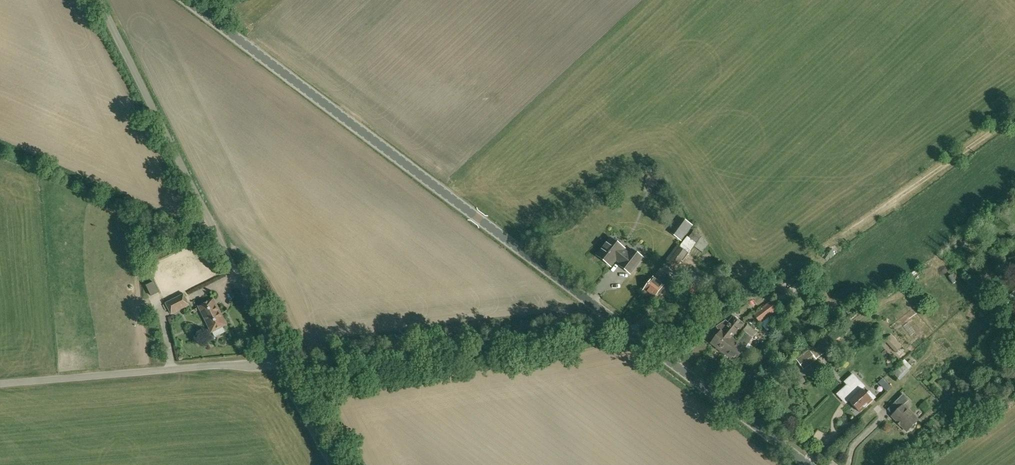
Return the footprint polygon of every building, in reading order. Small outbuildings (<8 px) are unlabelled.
[(681,241),(687,234),(676,226),(670,234),(681,241)] [(687,238),(679,246),(666,264),(674,271),(687,253),(688,254),(701,237),(693,231),(688,238),(687,238)] [(704,251),(709,243),(701,238),(696,246),(704,251)] [(630,256),(621,250),(622,248),(611,240),(599,256),(610,264),(615,257),(623,263),(622,265),(630,271),(640,257),(633,252),(630,256)] [(826,254),(824,258),(827,260),(829,256),(833,254),(833,251),(830,249),(826,250),(826,254)] [(653,299),(659,292),(660,293),(672,279),(664,273),(657,282),(653,279),(643,291),(653,299)] [(796,274),(786,281),(790,287),(800,280),(796,274)] [(695,280),(691,275),(687,279),(687,281),(689,283),(691,283),(695,280)] [(148,285),(153,295),(161,292),(156,281),(148,285)] [(184,295),(166,304),(171,315),(189,306),(184,295)] [(222,327),(227,325),(214,299),(198,307),(212,333),(214,337),(225,332),(222,327)] [(760,324),(780,309),(773,299),(754,314),(760,324)] [(720,332),(711,343),(725,354),(735,341),(733,339),(744,325),(734,317),(729,323),(726,321),(717,327),(720,332)] [(737,343),(735,341),(725,354),(735,362),(753,339),(745,333),(737,343)] [(895,333),(886,339),(895,352),(904,346),(895,333)] [(796,359),(797,360),(803,370),(816,360),(824,353),(822,351),(818,345),(810,351),(809,349),(796,359)] [(901,380),(913,367),(905,359),(893,372),(901,380)] [(965,369),(972,377),(981,370),(974,361),(965,369)] [(929,385),(938,376),(933,371),(924,381),(929,385)] [(866,394),(862,389),(864,387),(853,374),(844,382),(847,385),(837,395),(843,401),(846,398),(849,401),(860,413),(872,401),(875,398),(869,391),(866,394)] [(891,388),(887,383),(882,387),(886,392),(891,388)] [(895,403),(900,408),(892,416),(907,431),(911,428),(912,429),(913,429),(914,429),(914,428),(915,428),(915,427),(916,426),(916,425),(915,424),(918,420),(904,405),(909,400),(903,394),(895,403)] [(927,413),(934,406),(928,400),(921,407),(927,413)]
